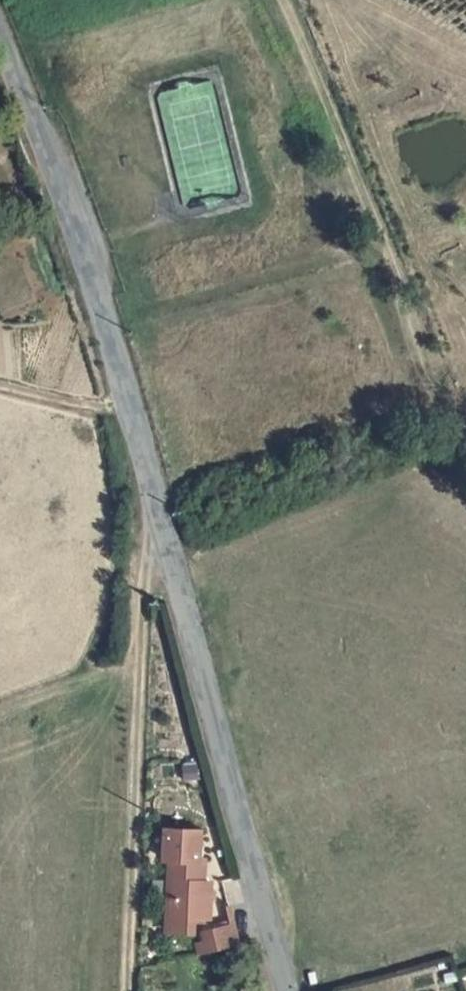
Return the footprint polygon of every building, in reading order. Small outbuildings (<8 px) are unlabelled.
[(166,866),(195,867),(196,839),(162,837),(160,867),(166,867),(166,866)] [(195,867),(166,866),(166,867),(162,938),(187,939),(188,925),(206,925),(207,890),(200,889),(200,868),(195,867)] [(226,913),(209,917),(213,932),(229,928),(226,913)] [(229,928),(213,932),(200,935),(205,957),(234,949),(229,928)]
